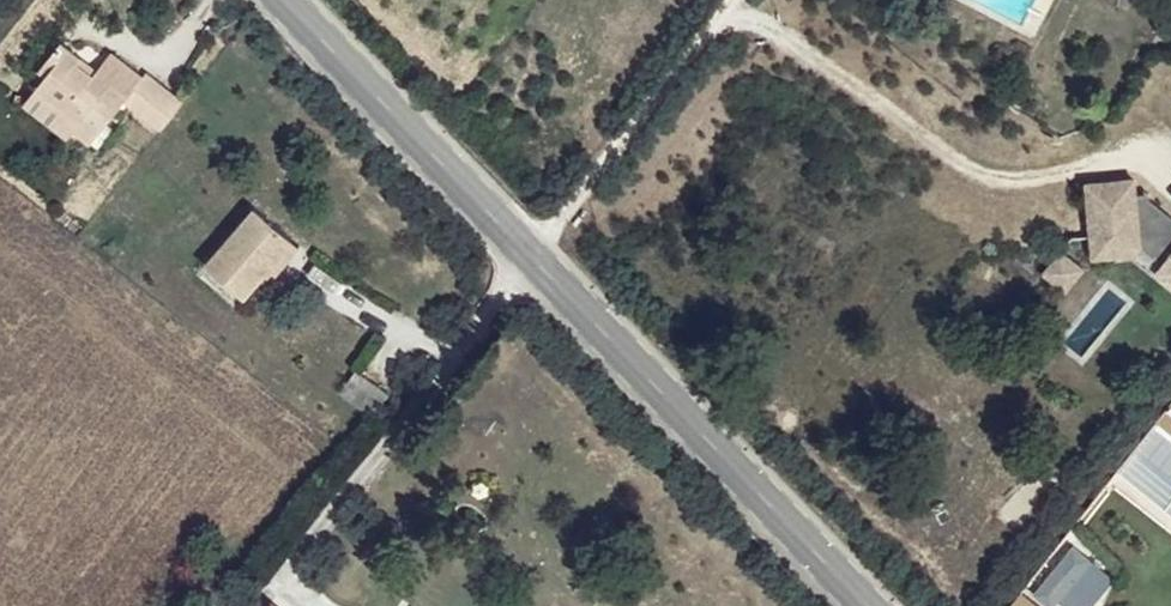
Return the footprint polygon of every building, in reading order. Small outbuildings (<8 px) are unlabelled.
[(131,96),(145,77),(113,52),(98,70),(94,75),(77,63),(82,58),(61,42),(44,62),(52,68),(47,75),(36,89),(80,123),(74,129),(91,143),(131,96)] [(94,75),(98,70),(82,58),(77,63),(94,75)] [(52,68),(44,62),(39,68),(47,75),(52,68)] [(168,125),(187,102),(150,71),(145,77),(131,96),(168,125)] [(80,123),(36,89),(25,103),(68,138),(74,129),(80,123)] [(1091,237),(1133,255),(1135,253),(1170,283),(1170,217),(1170,216),(1150,218),(1148,205),(1135,207),(1134,196),(1133,181),(1086,186),(1091,237)] [(1134,196),(1135,207),(1148,205),(1143,200),(1134,196)] [(245,300),(272,269),(295,243),(257,210),(207,267),(245,300)] [(295,243),(272,269),(280,276),(303,250),(295,243)] [(1061,254),(1043,278),(1067,296),(1085,272),(1061,254)] [(1115,472),(1170,517),(1170,401),(1117,470),(1115,472)]
